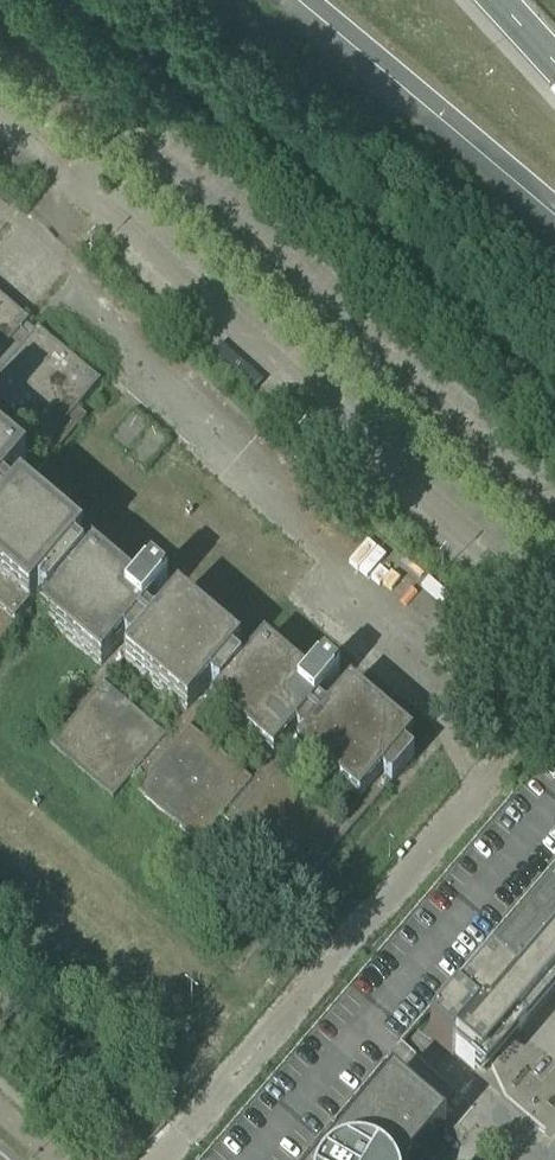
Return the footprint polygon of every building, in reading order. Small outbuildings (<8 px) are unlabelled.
[(77,411),(100,384),(37,330),(29,340),(20,333),(29,323),(0,298),(0,406),(46,446),(26,470),(0,448),(0,645),(37,602),(46,609),(38,619),(100,672),(49,731),(58,739),(50,749),(112,802),(135,775),(144,783),(136,792),(198,846),(221,819),(230,827),(222,836),(284,890),(292,880),(301,888),(391,784),(413,759),(404,751),(412,741),(349,688),(327,714),(318,707),(326,697),(325,696),(339,679),(323,665),(308,682),(264,643),(241,670),(232,663),(240,653),(178,600),(155,627),(146,619),(154,610),(153,608),(167,592),(151,577),(136,594),(91,556),(83,566),(74,558),(83,549),(20,496),(86,419),(77,411)] [(452,1057),(455,1053),(474,1070),(486,1057),(497,1043),(503,1048),(519,1029),(554,988),(554,891),(430,1038),(452,1057)] [(446,1128),(392,1082),(325,1159),(418,1159),(446,1128)]
